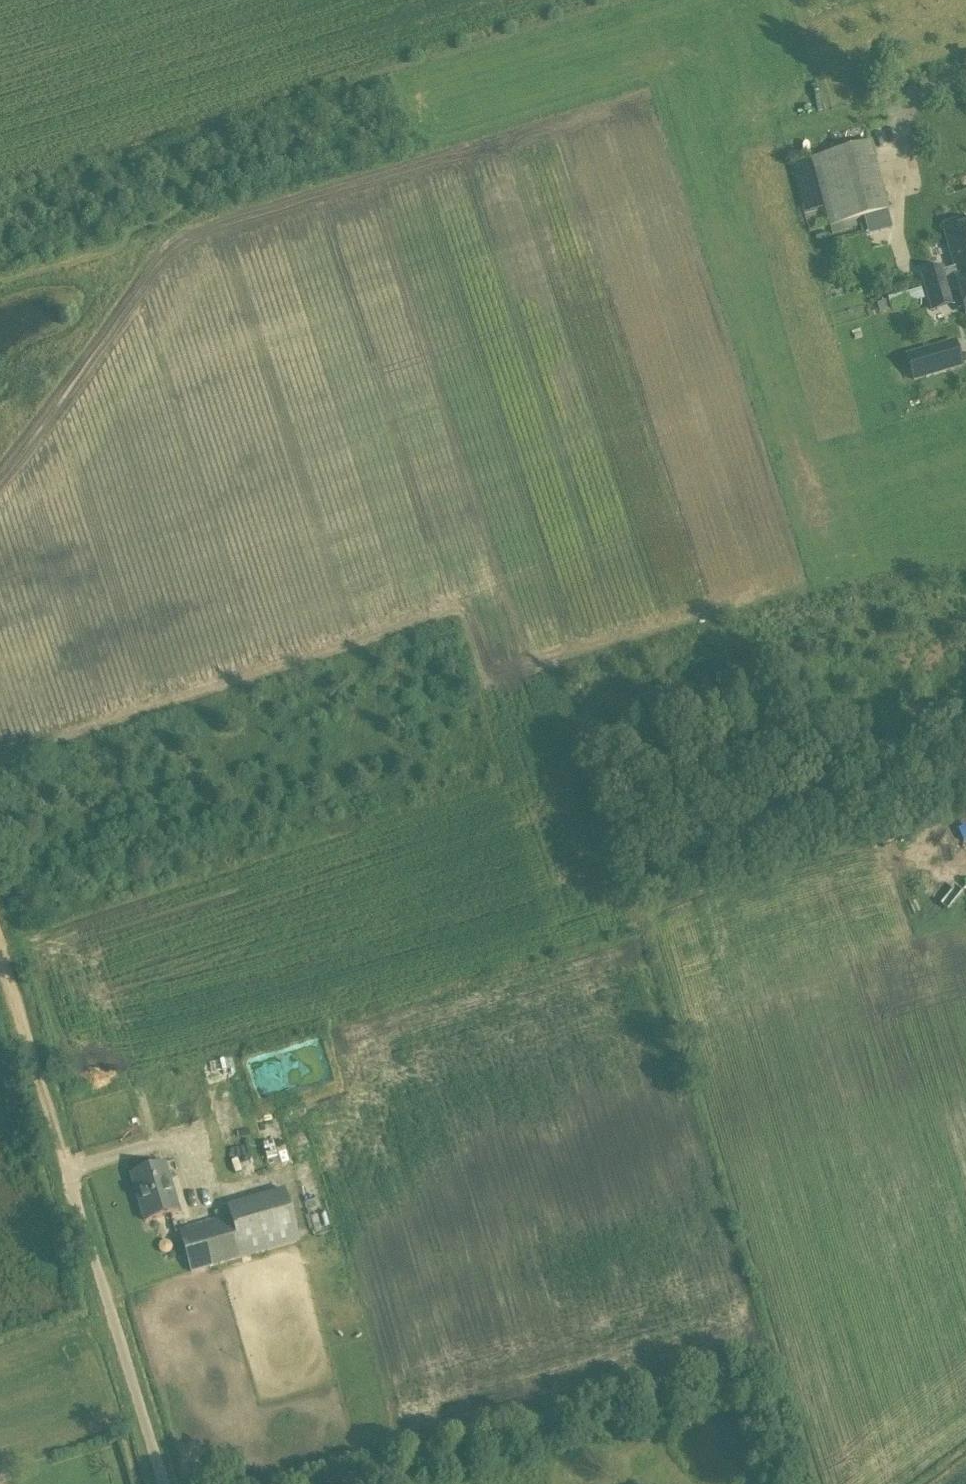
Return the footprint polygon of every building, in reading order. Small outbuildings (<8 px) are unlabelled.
[(870,143),(810,159),(828,228),(829,228),(855,221),(889,212),(870,143)] [(922,275),(934,317),(953,311),(948,295),(958,292),(965,315),(965,227),(945,233),(955,269),(942,273),(941,270),(922,275)] [(922,287),(889,296),(892,307),(925,297),(922,287)] [(908,368),(942,358),(935,335),(901,345),(908,368)] [(254,1067),(268,1099),(320,1075),(306,1044),(254,1067)] [(282,1116),(264,1119),(266,1140),(285,1137),(282,1116)] [(268,1141),(269,1155),(289,1152),(288,1139),(268,1141)] [(145,1222),(179,1211),(165,1164),(130,1175),(145,1222)] [(190,1274),(300,1243),(285,1189),(226,1206),(229,1217),(178,1231),(190,1274)]
